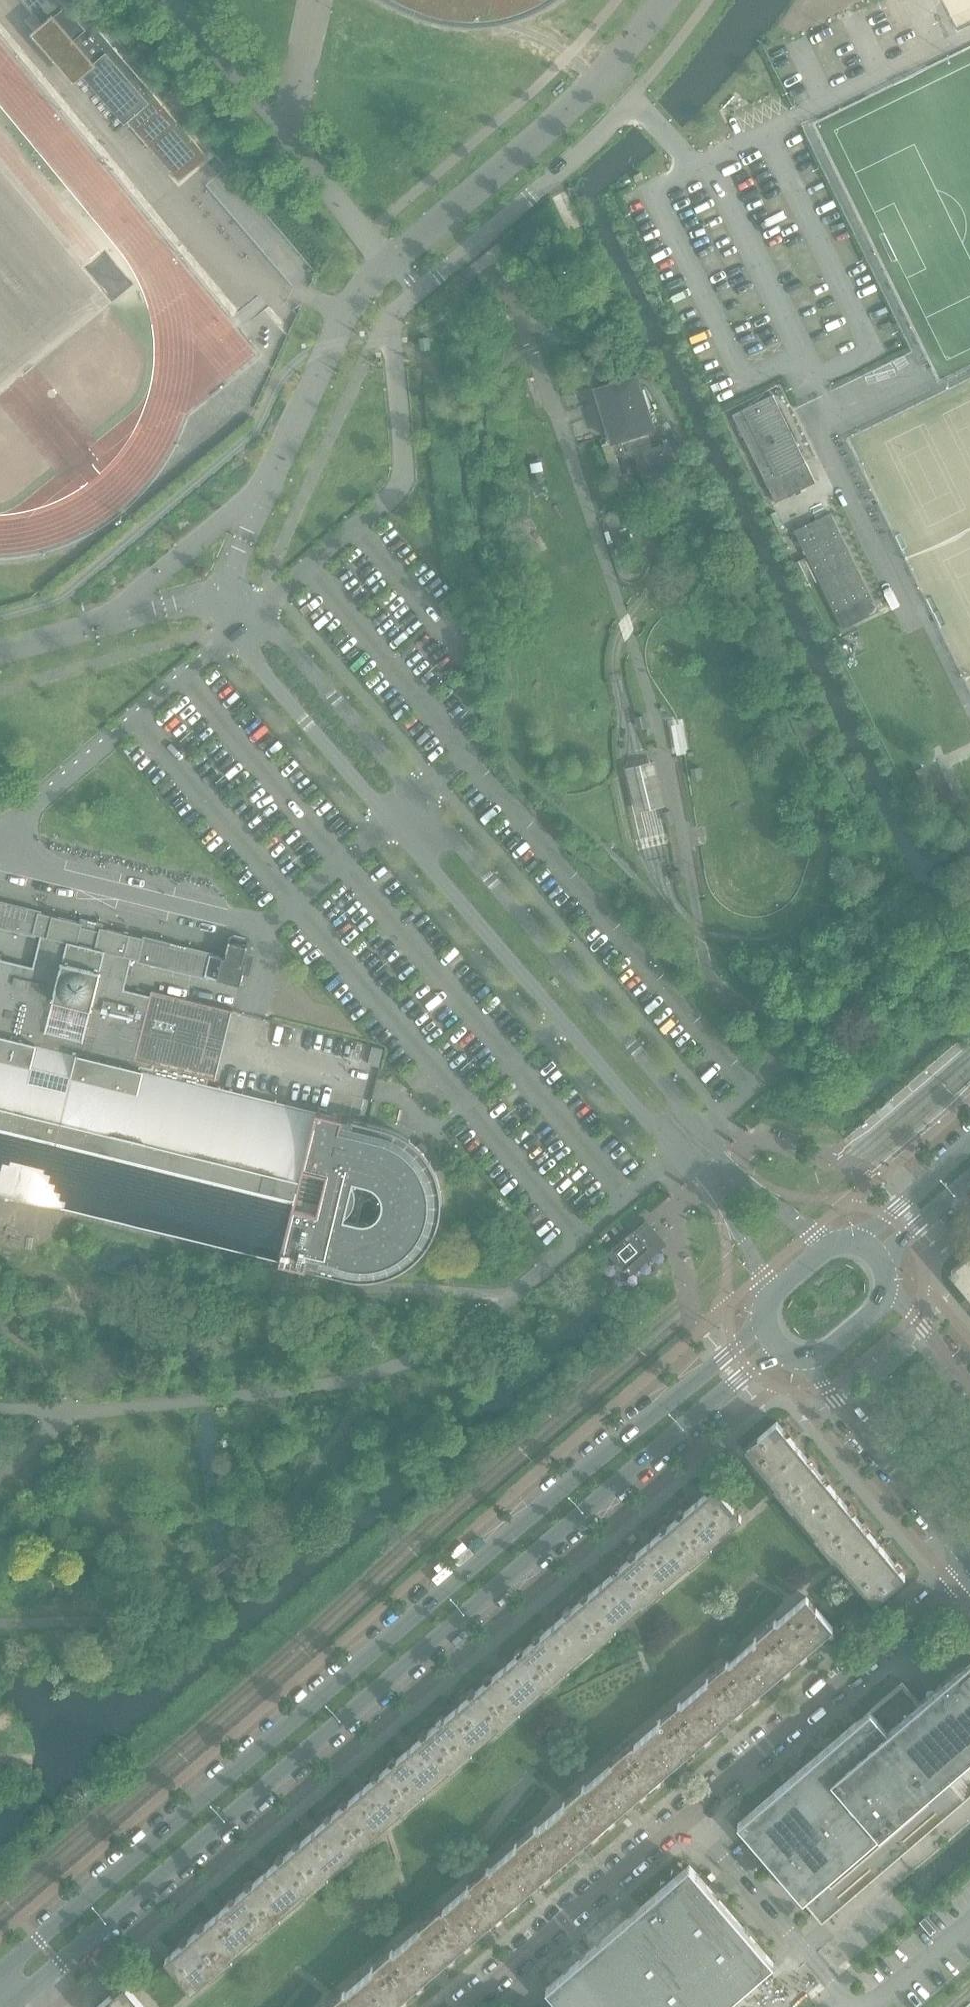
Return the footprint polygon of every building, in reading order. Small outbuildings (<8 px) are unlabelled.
[(44,24),(34,33),(54,56),(62,50),(82,74),(85,72),(126,120),(124,122),(125,123),(127,121),(149,146),(177,121),(93,23),(95,21),(77,0),(24,0),(44,24)] [(428,337),(420,338),(421,348),(429,347),(428,337)] [(653,428),(641,391),(640,388),(636,374),(596,387),(610,432),(626,428),(629,436),(653,428)] [(771,395),(734,413),(742,429),(777,500),(794,492),(793,491),(815,480),(805,459),(803,460),(771,395)] [(678,470),(668,441),(634,453),(645,482),(678,470)] [(879,611),(831,512),(796,529),(844,627),(879,611)] [(630,541),(627,531),(618,534),(621,544),(630,541)] [(816,580),(805,557),(795,562),(805,585),(816,580)] [(865,651),(860,640),(853,644),(858,654),(865,651)] [(858,657),(851,643),(837,650),(844,664),(858,657)] [(647,726),(644,715),(636,717),(638,728),(647,726)] [(682,723),(671,724),(677,754),(688,752),(682,723)] [(937,759),(915,770),(936,813),(959,803),(937,759)] [(701,766),(691,768),(693,780),(703,778),(701,766)] [(683,880),(680,869),(671,871),(674,882),(683,880)] [(47,1203),(65,1207),(65,1208),(263,1257),(288,1263),(345,1277),(357,1279),(368,1279),(376,1278),(387,1276),(398,1272),(404,1268),(413,1261),(422,1253),(426,1247),(432,1238),(437,1227),(439,1221),(439,1219),(440,1213),(441,1201),(440,1190),(439,1183),(435,1172),(430,1161),(430,1160),(429,1161),(427,1157),(424,1153),(428,1150),(420,1141),(416,1145),(413,1142),(410,1139),(407,1138),(396,1131),(382,1126),(367,1122),(348,1117),(341,1115),(326,1112),(317,1109),(316,1112),(300,1108),(207,1085),(209,1077),(216,1078),(232,1013),(157,995),(156,998),(124,989),(131,959),(139,961),(206,977),(238,985),(238,983),(240,984),(243,972),(248,973),(252,958),(244,956),(247,946),(249,938),(231,934),(231,935),(230,935),(228,941),(229,942),(225,956),(222,956),(211,954),(145,937),(130,934),(104,928),(100,927),(99,930),(81,926),(82,922),(78,921),(43,913),(38,911),(33,933),(36,934),(41,935),(33,966),(0,958),(2,953),(0,953),(0,1191),(47,1203)] [(378,1066),(383,1049),(372,1046),(368,1064),(378,1066)] [(633,1270),(659,1247),(655,1242),(658,1239),(648,1226),(639,1234),(634,1228),(608,1251),(623,1270),(628,1265),(633,1270)] [(952,1270),(969,1292),(969,1256),(952,1270)] [(817,1469),(796,1445),(777,1421),(746,1448),(753,1456),(776,1485),(778,1483),(788,1494),(817,1469)] [(857,1518),(837,1494),(817,1469),(788,1494),(796,1505),(794,1506),(817,1533),(819,1532),(828,1542),(857,1518)] [(710,1543),(742,1516),(715,1485),(673,1521),(698,1551),(708,1541),(710,1543)] [(905,1575),(878,1543),(857,1518),(828,1542),(837,1553),(835,1555),(874,1602),(905,1575)] [(662,1585),(689,1562),(689,1561),(687,1559),(698,1551),(673,1521),(625,1563),(650,1592),(660,1583),(662,1585)] [(614,1626),(641,1603),(639,1601),(650,1592),(625,1563),(577,1604),(602,1633),(612,1624),(614,1626)] [(833,1627),(806,1596),(777,1621),(779,1623),(768,1632),(793,1661),(833,1627)] [(566,1667),(593,1644),(591,1642),(602,1633),(577,1604),(529,1645),(554,1674),(565,1665),(566,1667)] [(793,1661),(768,1632),(758,1641),(756,1639),(755,1639),(729,1662),(731,1664),(720,1673),(745,1702),(793,1661)] [(518,1708),(545,1685),(544,1683),(554,1674),(529,1645),(481,1686),(506,1715),(517,1706),(518,1708)] [(945,1777),(967,1758),(969,1756),(969,1659),(956,1672),(955,1672),(934,1690),(933,1689),(931,1688),(930,1688),(929,1689),(927,1690),(927,1691),(926,1692),(926,1693),(926,1695),(926,1696),(919,1702),(902,1682),(867,1712),(860,1718),(737,1824),(754,1844),(767,1859),(776,1869),(786,1880),(816,1916),(822,1922),(899,1855),(964,1799),(945,1777)] [(745,1702),(720,1673),(710,1682),(708,1680),(681,1703),(683,1705),(672,1714),(697,1744),(745,1702)] [(471,1749),(497,1726),(496,1724),(506,1715),(481,1686),(434,1727),(458,1756),(469,1747),(470,1749),(471,1749)] [(697,1744),(672,1714),(662,1723),(660,1722),(633,1745),(635,1747),(624,1756),(649,1785),(697,1744)] [(422,1790),(449,1768),(449,1767),(448,1765),(458,1756),(434,1727),(386,1768),(410,1797),(421,1788),(422,1790)] [(649,1785),(624,1756),(614,1765),(612,1763),(585,1786),(587,1788),(575,1798),(600,1827),(649,1785)] [(375,1832),(401,1809),(401,1808),(400,1807),(410,1797),(386,1768),(337,1810),(363,1838),(373,1830),(375,1832)] [(600,1827),(575,1798),(566,1806),(564,1804),(537,1827),(539,1829),(527,1839),(553,1868),(600,1827)] [(327,1873),(353,1850),(354,1850),(352,1848),(363,1838),(337,1810),(289,1851),(315,1880),(325,1871),(327,1873)] [(553,1868),(527,1839),(518,1847),(516,1845),(489,1868),(491,1870),(479,1881),(504,1910),(553,1868)] [(279,1914),(305,1891),(306,1891),(304,1889),(315,1880),(289,1851),(242,1892),(267,1921),(277,1912),(279,1914)] [(772,1964),(755,1944),(742,1929),(718,1900),(706,1885),(689,1865),(639,1908),(546,1988),(562,2006),(722,2006),(772,1964)] [(504,1910),(479,1881),(470,1888),(468,1886),(458,1895),(442,1910),(443,1911),(432,1921),(457,1950),(504,1910)] [(231,1955),(257,1932),(258,1932),(256,1930),(267,1921),(242,1892),(194,1933),(219,1962),(229,1953),(231,1955)] [(409,1992),(446,1959),(457,1950),(432,1921),(422,1930),(420,1928),(394,1950),(394,1951),(395,1953),(383,1963),(409,1992)] [(219,1962),(194,1933),(165,1958),(192,1989),(210,1973),(208,1971),(219,1962)] [(383,1963),(374,1971),(373,1969),(372,1969),(346,1992),(347,1994),(335,2004),(337,2006),(391,2006),(409,1992),(383,1963)] [(131,1991),(127,1986),(124,1983),(116,1989),(113,1993),(96,2006),(145,2006),(131,1991)]
